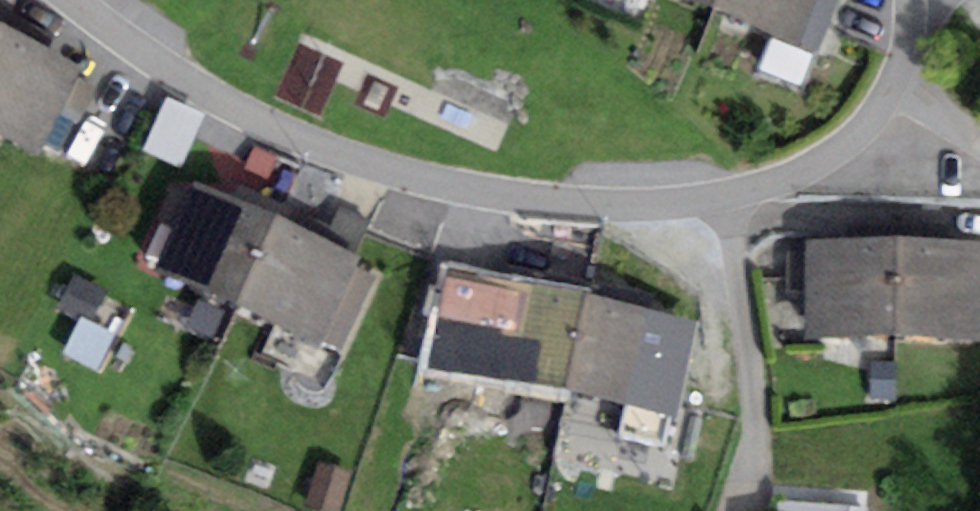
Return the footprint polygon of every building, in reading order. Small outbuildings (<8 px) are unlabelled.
[(719,0),(683,0),(715,11),(719,0)] [(819,0),(719,0),(715,11),(804,42),(819,0)] [(0,27),(0,137),(39,156),(82,68),(0,27)] [(178,110),(154,162),(190,178),(214,126),(178,110)] [(156,270),(235,306),(275,218),(196,182),(191,193),(177,187),(145,257),(159,263),(156,270)] [(362,257),(275,218),(235,306),(322,345),(340,353),(376,275),(358,267),(362,257)] [(806,339),(896,340),(899,240),(807,239),(806,339)] [(899,240),(896,340),(979,340),(979,240),(899,240)] [(562,388),(586,295),(588,290),(444,263),(421,373),(562,399),(562,388)] [(92,322),(107,290),(75,274),(57,312),(82,323),(84,318),(92,322)] [(698,323),(586,295),(562,388),(674,416),(698,323)] [(92,322),(84,318),(82,323),(66,354),(95,368),(113,332),(92,322)] [(894,398),(897,364),(872,362),(870,397),(894,398)] [(680,495),(695,439),(592,413),(578,468),(680,495)] [(351,474),(320,464),(306,507),(317,510),(338,510),(351,474)]
